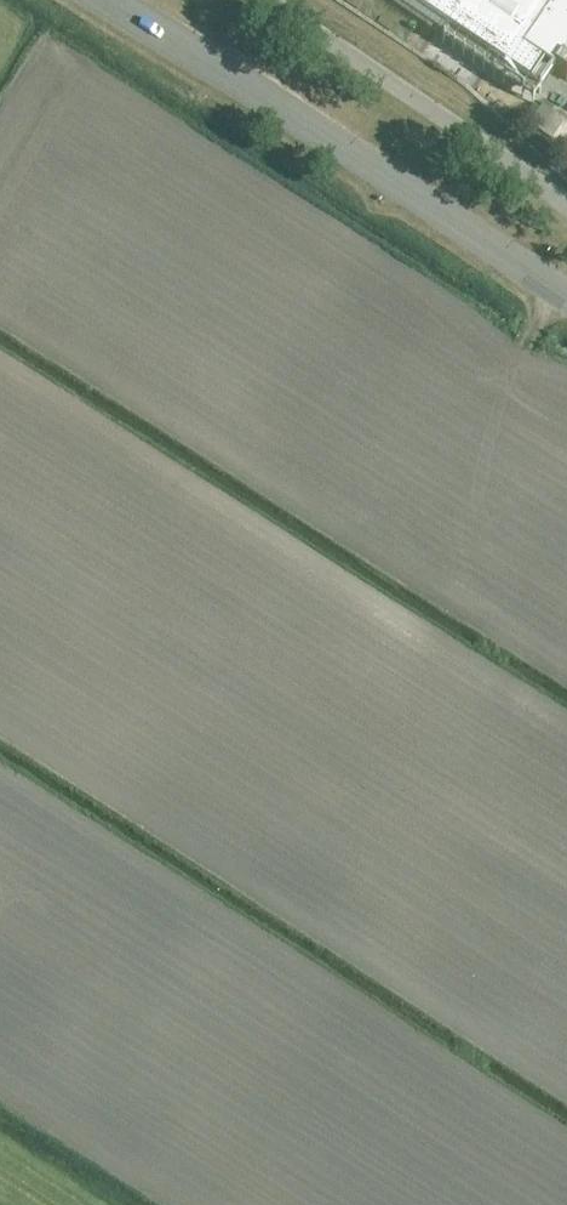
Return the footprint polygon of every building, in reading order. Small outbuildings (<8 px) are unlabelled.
[(539,96),(554,74),(566,83),(566,82),(566,0),(399,0),(539,96)]
